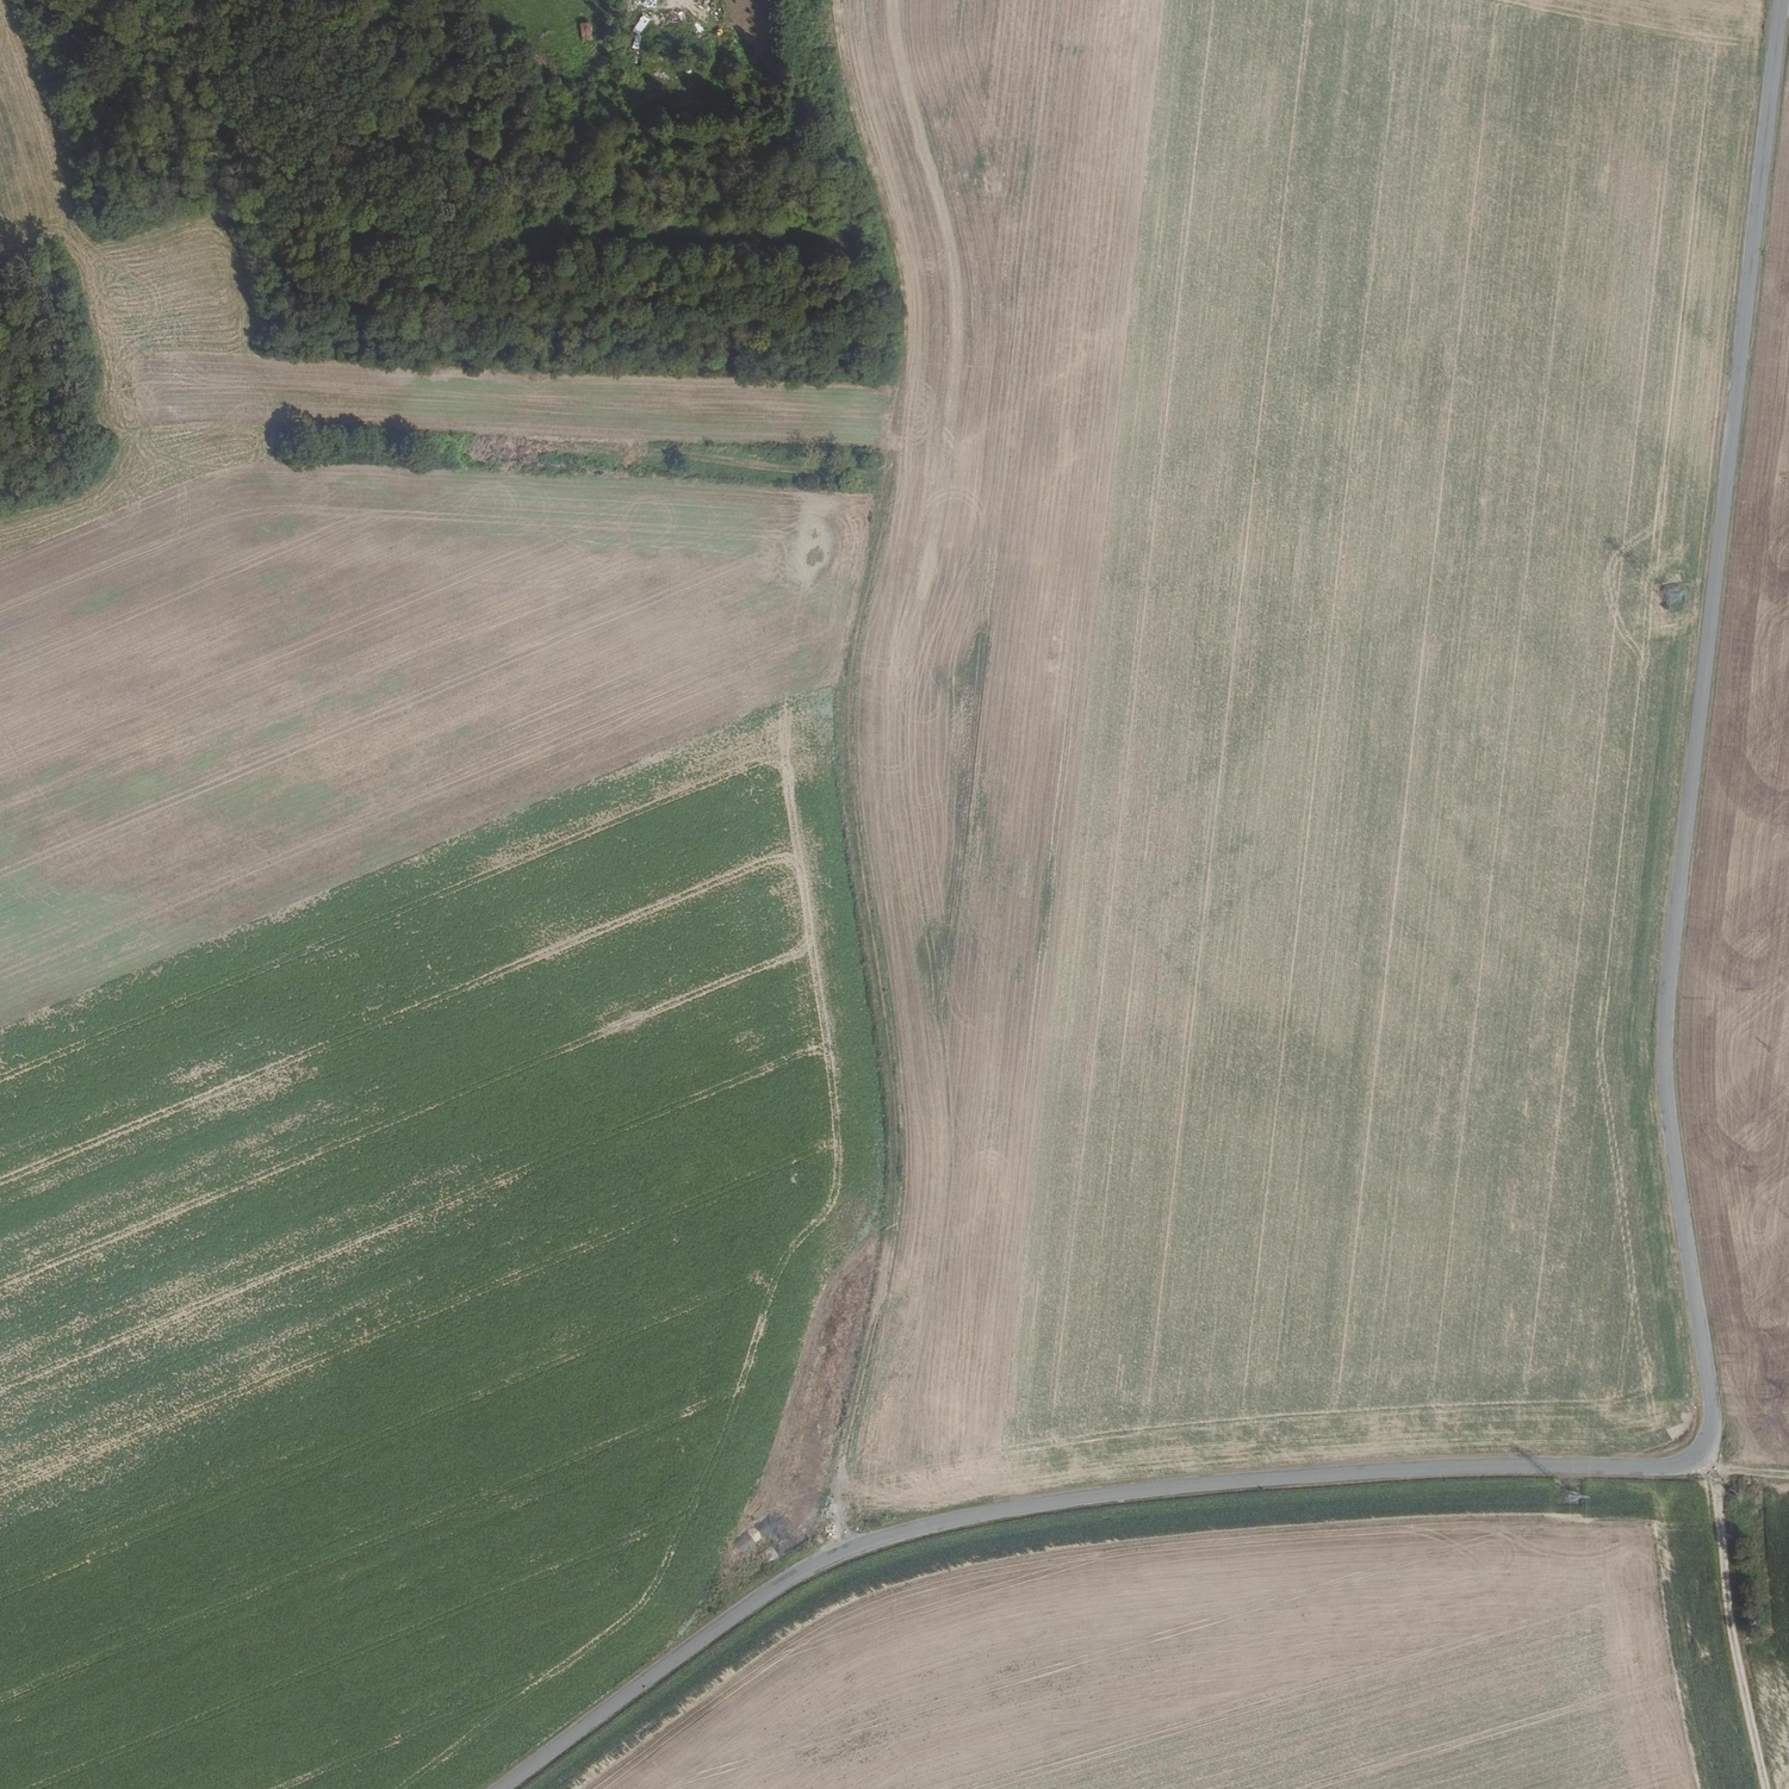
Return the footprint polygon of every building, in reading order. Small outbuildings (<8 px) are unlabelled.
[(599,38),(597,18),(587,18),(590,38),(599,38)]
